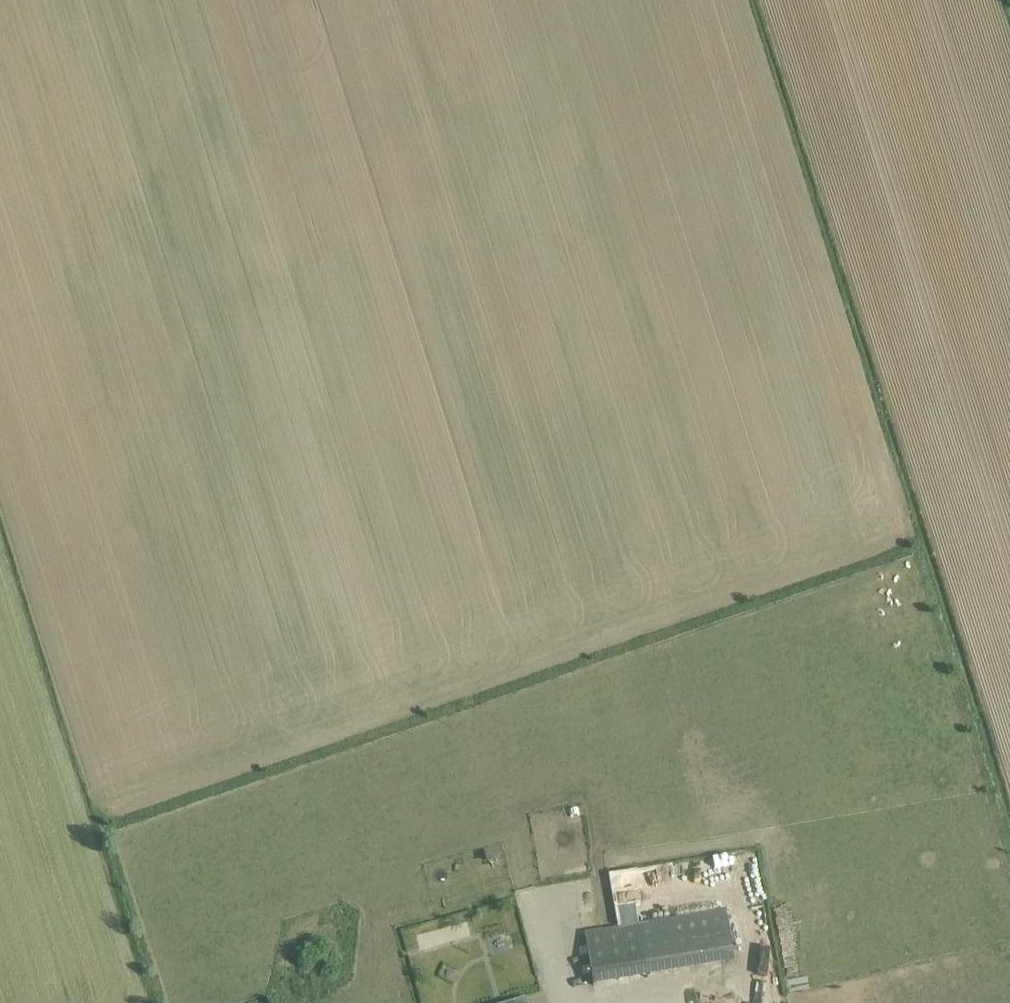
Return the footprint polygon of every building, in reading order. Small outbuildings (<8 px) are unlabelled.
[(725,908),(665,918),(671,959),(732,948),(725,908)]
